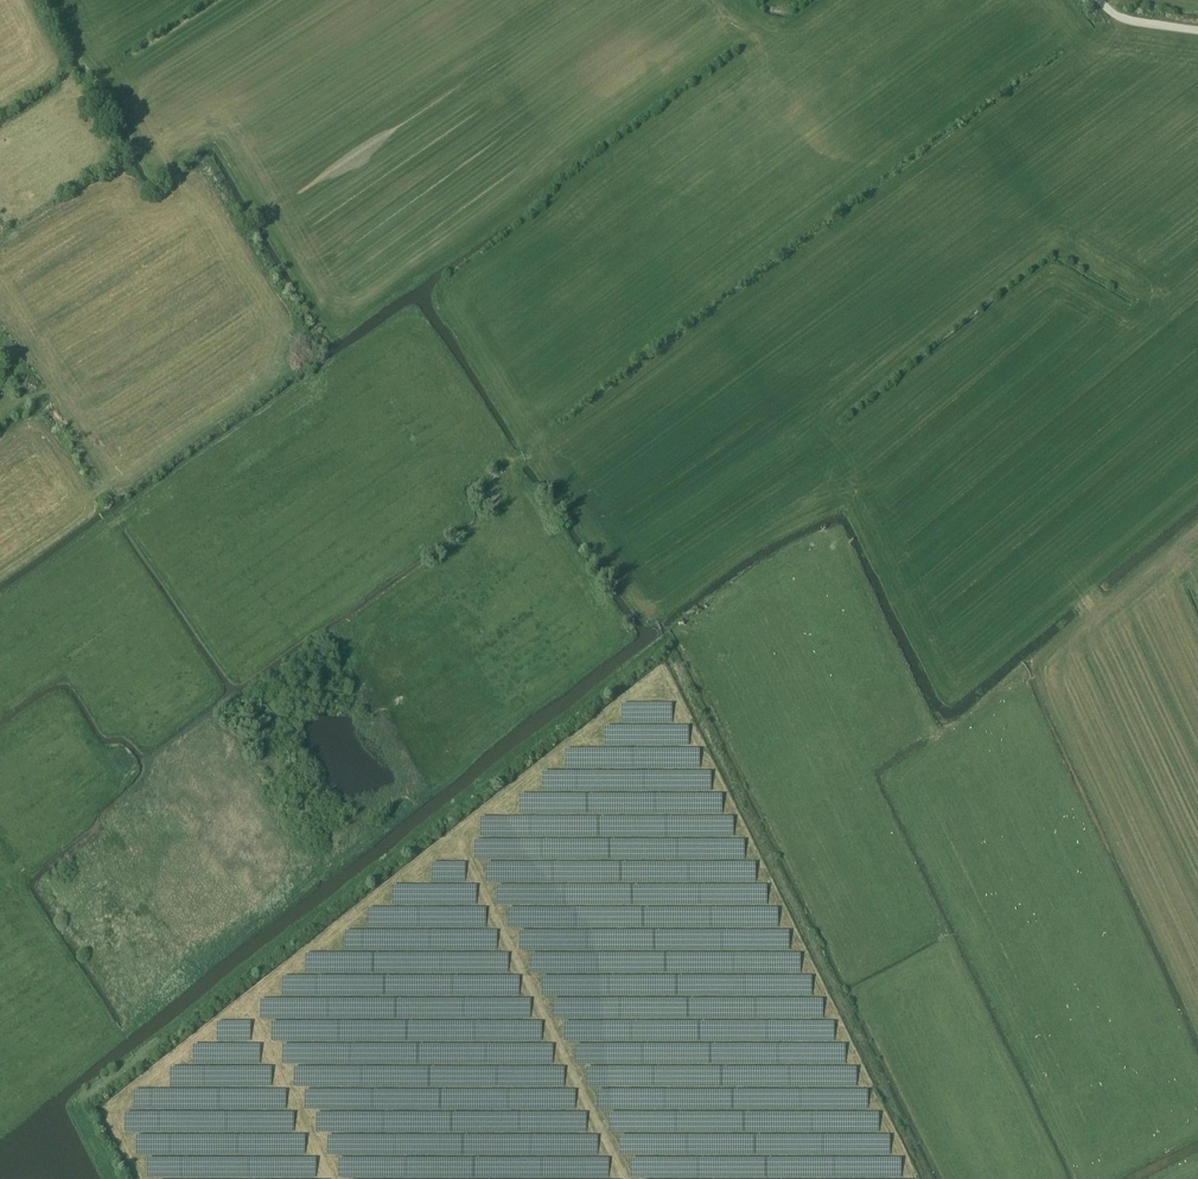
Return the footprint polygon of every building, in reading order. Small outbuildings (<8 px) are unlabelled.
[(624,744),(624,725),(607,725),(607,744),(624,744)]
